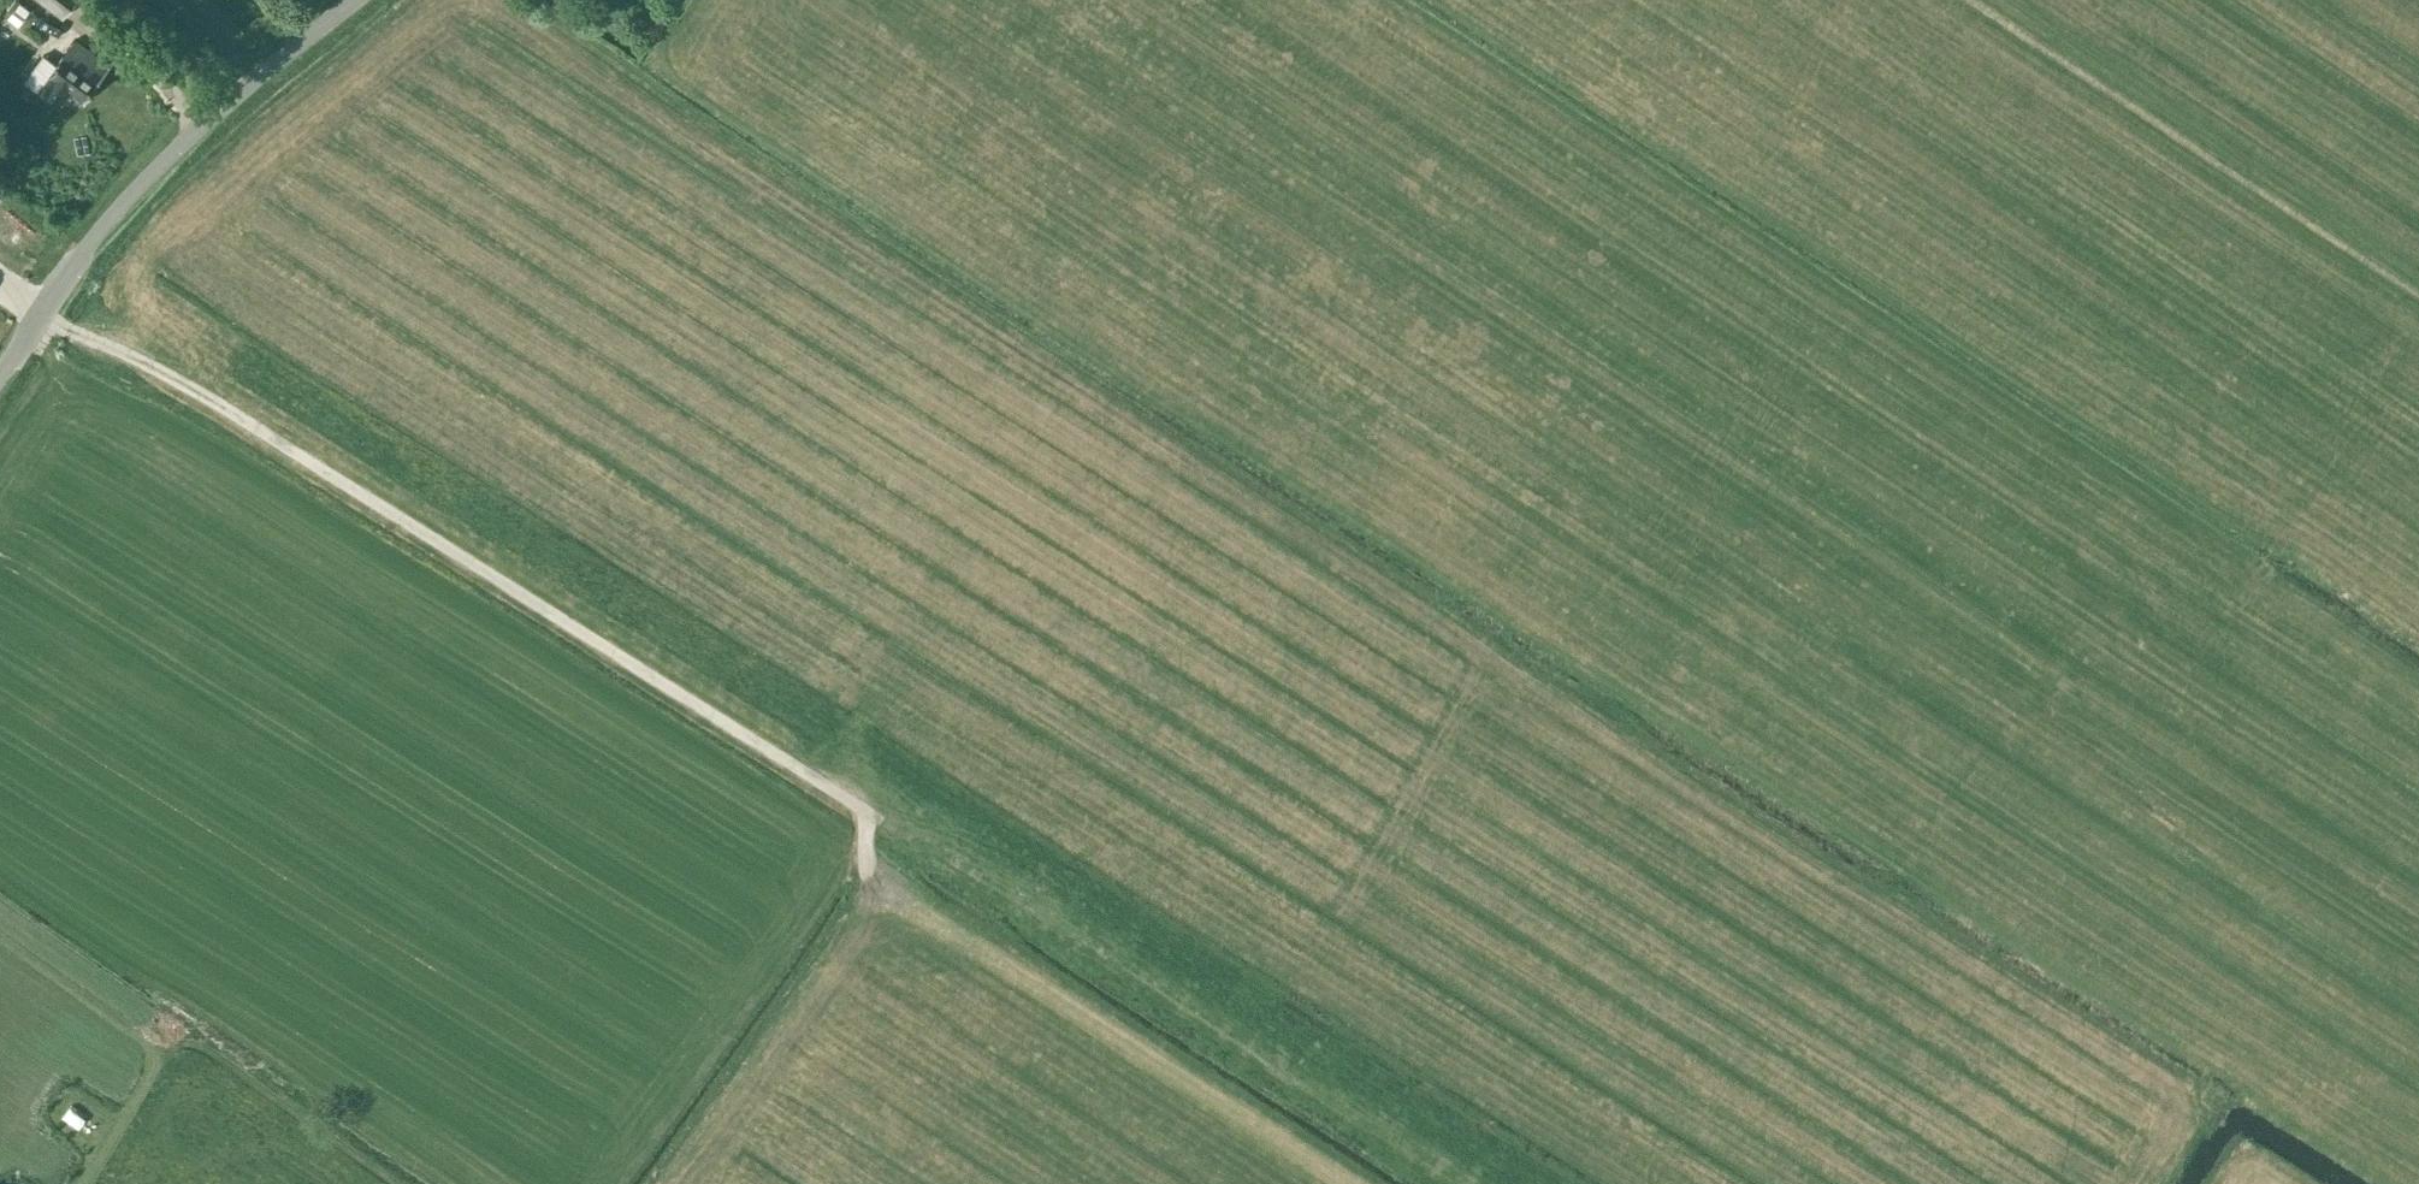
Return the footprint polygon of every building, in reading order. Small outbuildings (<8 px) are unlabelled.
[(18,0),(13,0),(5,10),(6,15),(18,24),(29,22),(35,14),(18,0)] [(61,15),(72,0),(41,0),(61,15)] [(36,90),(57,105),(68,90),(83,100),(109,65),(73,39),(47,74),(36,90)] [(19,246),(31,224),(0,206),(0,235),(19,246)]
